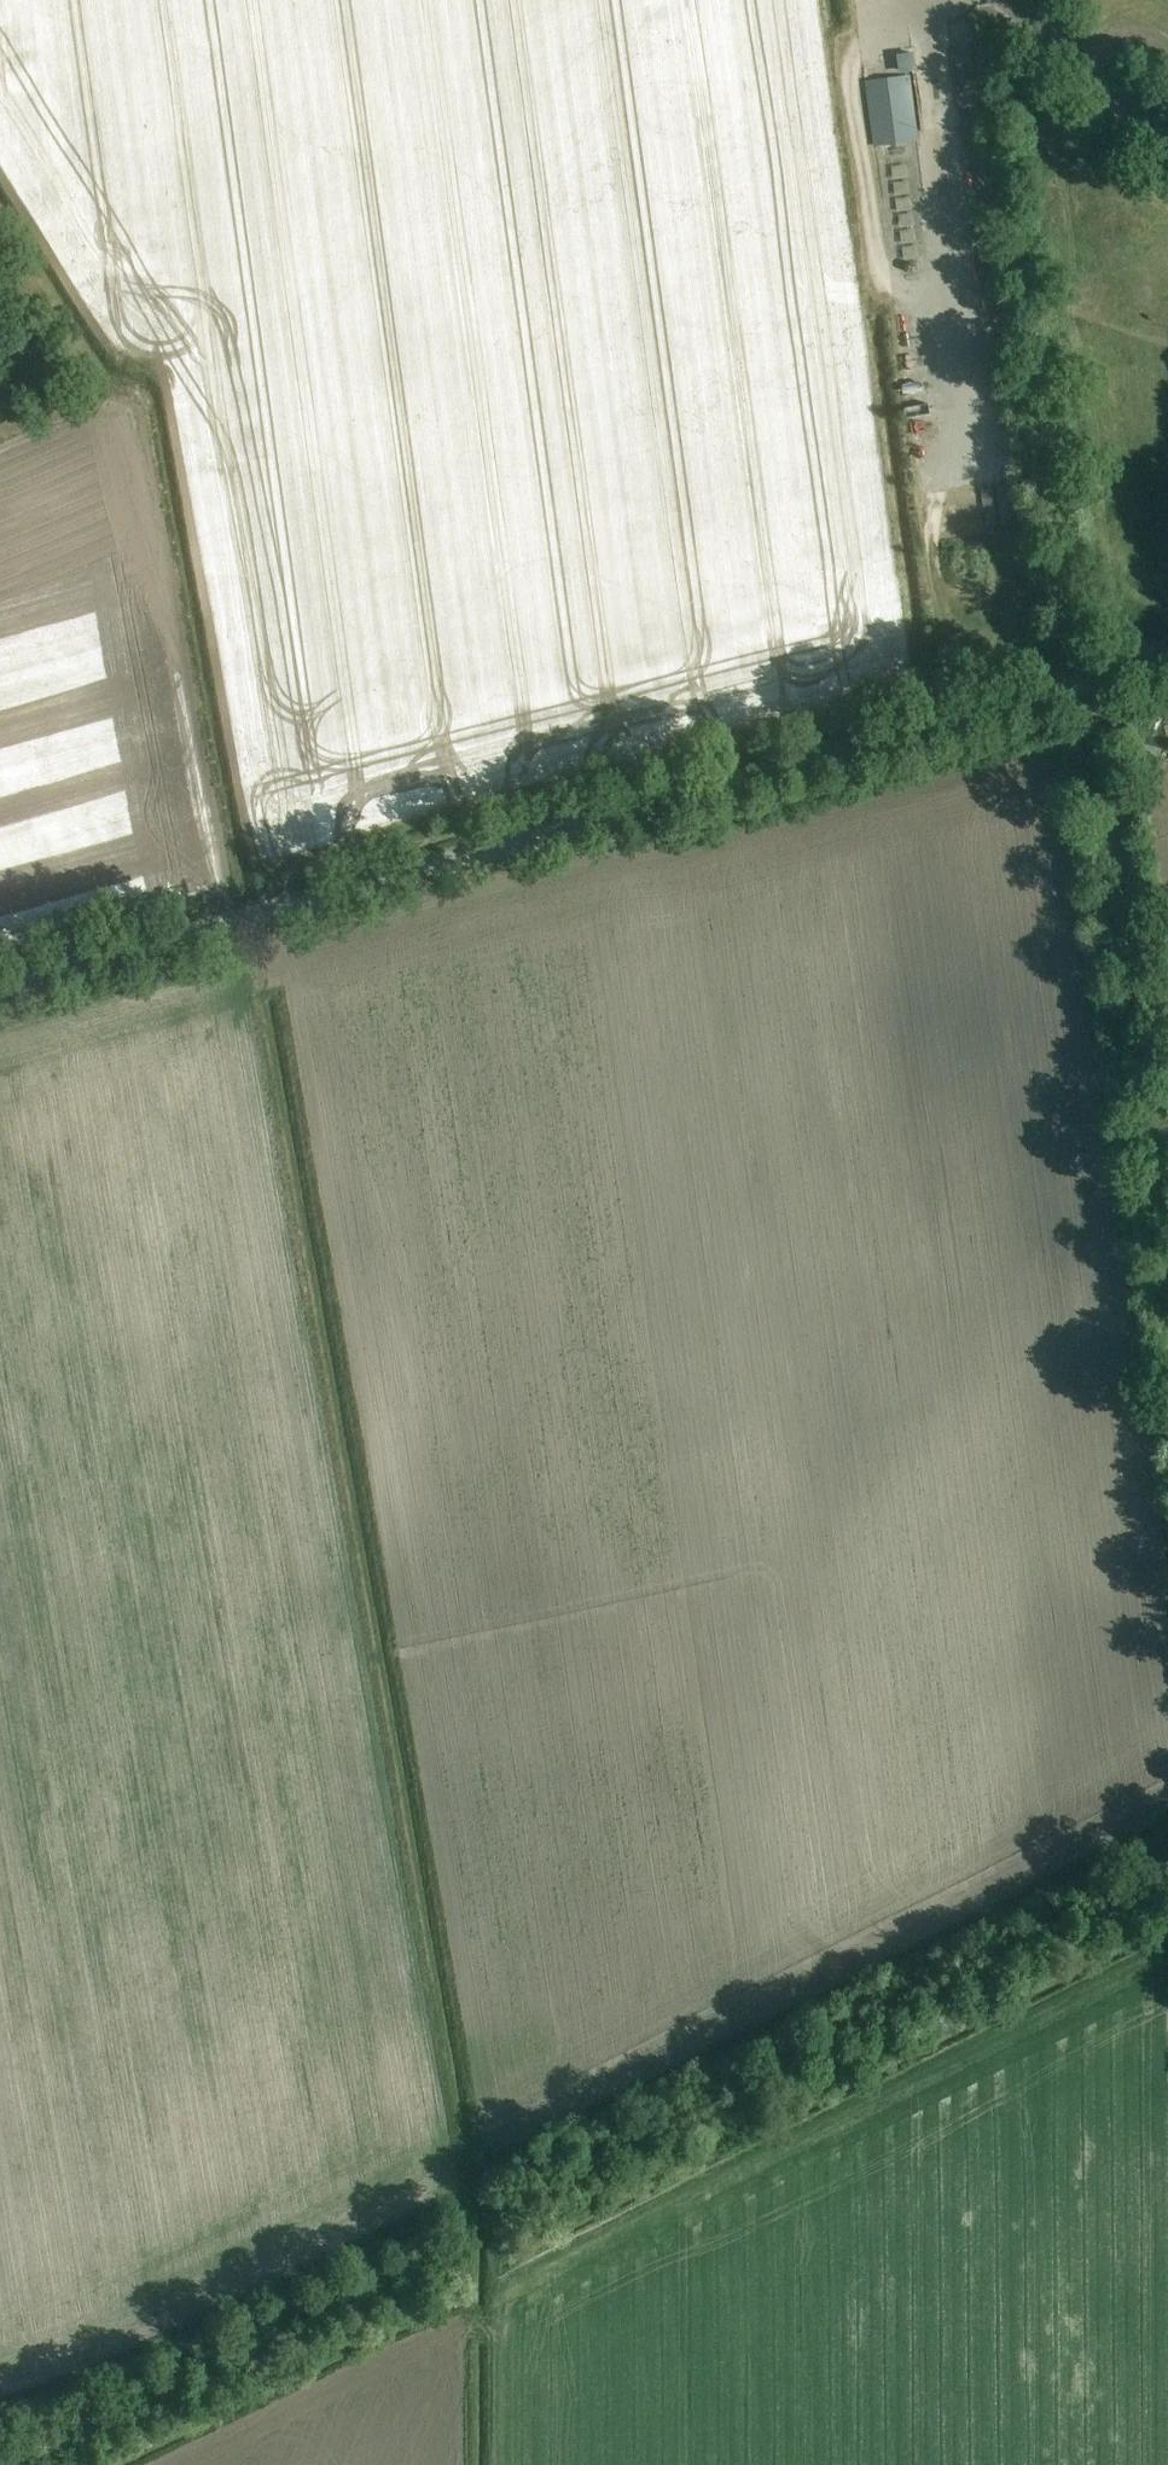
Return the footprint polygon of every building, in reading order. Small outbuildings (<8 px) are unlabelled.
[(912,52),(897,54),(899,70),(914,67),(912,52)]
